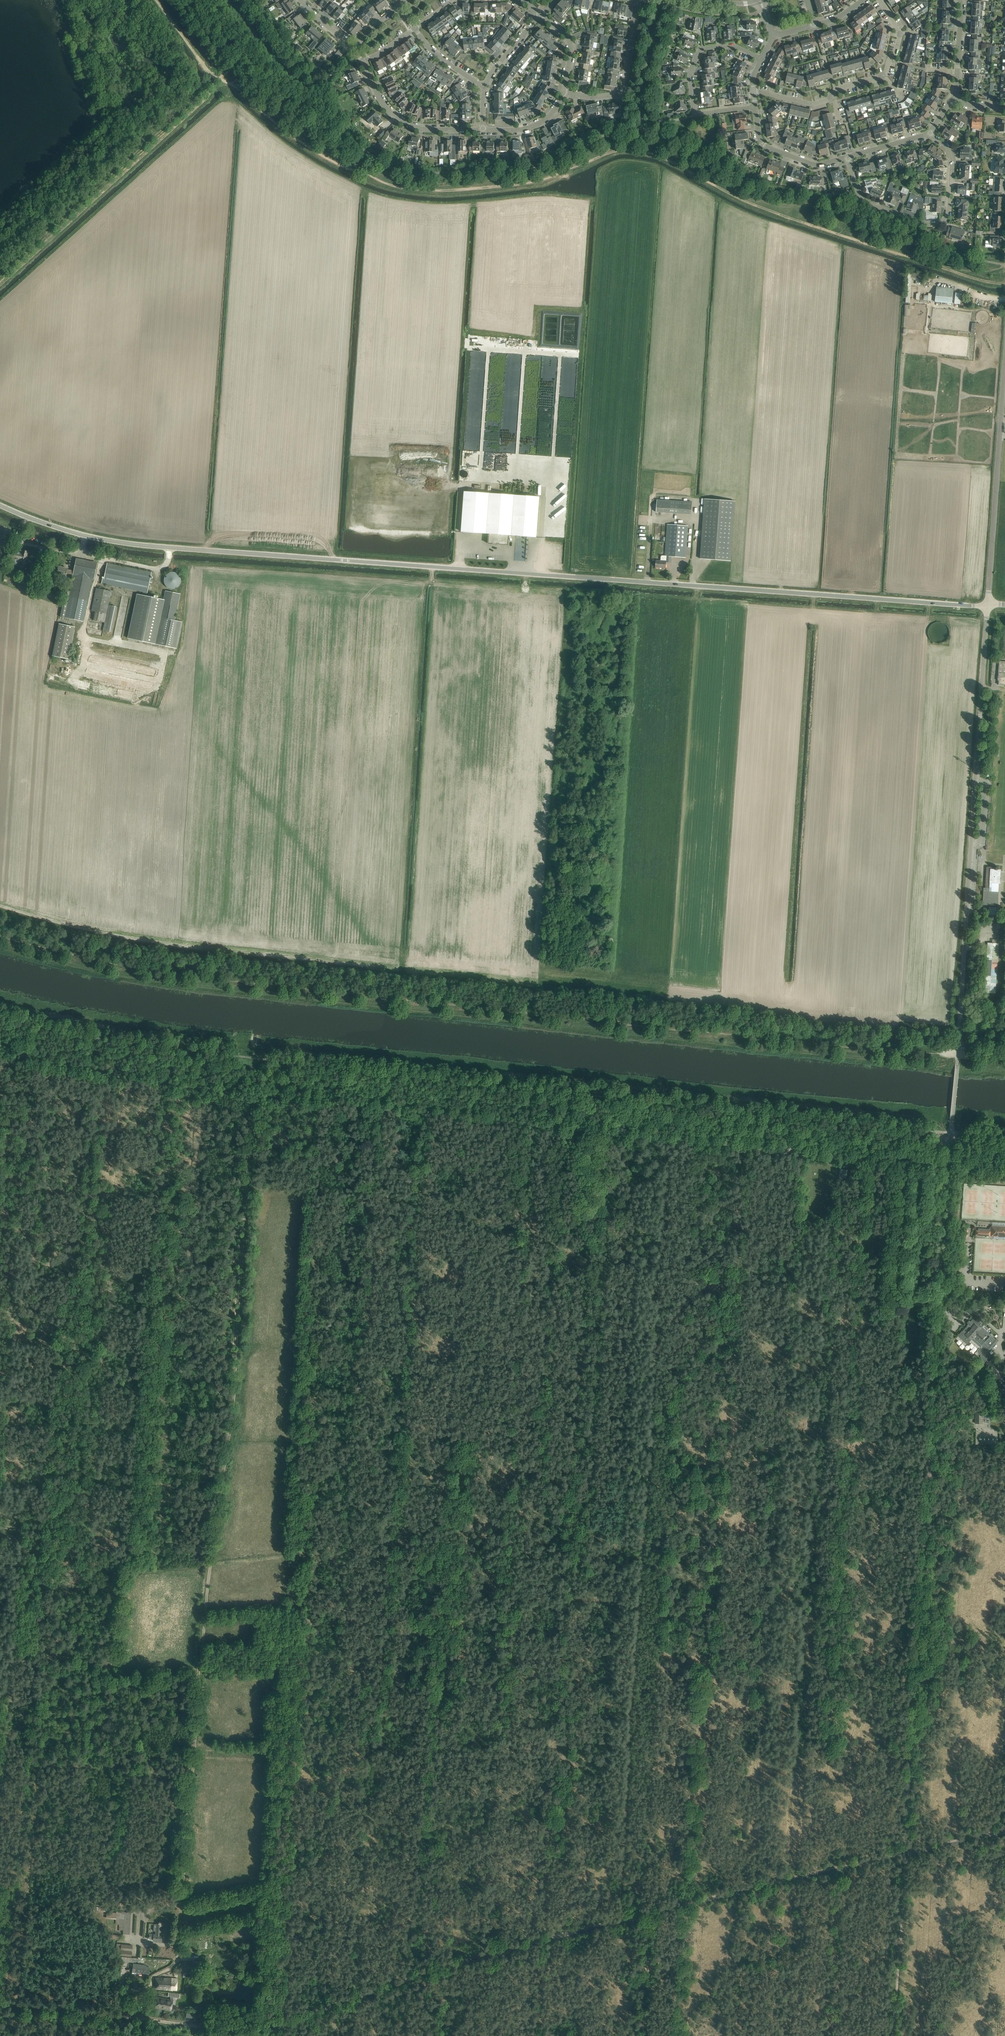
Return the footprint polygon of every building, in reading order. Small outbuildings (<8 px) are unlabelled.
[(286,0),(282,3),(280,1),(275,4),(278,8),(279,9),(280,9),(281,9),(283,7),(288,14),(292,11),(293,12),(294,11),(293,10),(295,9),(290,2),(288,3),(286,0)] [(378,2),(377,0),(376,0),(372,3),(369,5),(373,10),(376,8),(379,13),(381,11),(380,10),(383,8),(378,2)] [(383,8),(385,7),(386,8),(388,6),(384,0),(380,0),(378,2),(383,8)] [(558,5),(567,12),(571,7),(570,6),(572,4),(571,0),(564,0),(563,2),(563,1),(562,2),(561,2),(558,5)] [(581,9),(583,0),(571,0),(572,4),(575,4),(574,7),(581,9)] [(591,9),(593,0),(583,0),(581,9),(588,10),(588,9),(591,9)] [(591,9),(594,10),(594,12),(600,13),(603,2),(597,1),(598,0),(593,0),(591,9)] [(609,3),(603,2),(600,13),(607,14),(608,13),(609,13),(609,16),(610,17),(613,2),(609,1),(609,3)] [(973,4),(972,10),(980,10),(980,6),(983,6),(983,1),(975,1),(975,4),(973,4)] [(613,2),(611,14),(614,14),(620,15),(622,5),(619,4),(618,5),(617,5),(617,4),(617,3),(613,2)] [(334,14),(339,9),(340,7),(336,3),(334,5),(332,3),(328,8),(325,11),(328,13),(329,13),(330,14),(332,12),(334,14)] [(480,13),(480,4),(477,4),(477,3),(471,3),(471,15),(475,15),(475,13),(480,13)] [(483,4),(480,4),(480,13),(485,13),(485,15),(488,15),(488,3),(483,3),(483,4)] [(488,3),(488,15),(491,15),(491,13),(497,13),(497,4),(494,4),(494,3),(488,3)] [(499,4),(497,4),(497,13),(503,13),(506,15),(505,15),(508,18),(508,17),(510,12),(509,11),(512,7),(507,3),(499,3),(499,4)] [(462,6),(459,6),(461,14),(465,14),(465,12),(469,12),(469,9),(471,9),(471,4),(462,4),(462,6)] [(370,13),(373,10),(369,5),(366,8),(367,9),(363,13),(369,19),(371,17),(372,18),(374,16),(370,13)] [(567,12),(558,5),(555,9),(556,9),(555,10),(555,11),(552,15),(561,23),(564,19),(562,17),(567,12)] [(625,5),(622,5),(620,15),(629,17),(631,8),(626,7),(627,7),(625,6),(625,5)] [(866,8),(872,16),(877,13),(871,5),(866,8)] [(901,12),(904,17),(911,12),(909,9),(912,7),(911,5),(901,12)] [(455,19),(461,14),(459,6),(456,8),(455,6),(449,10),(452,14),(455,19)] [(830,11),(829,6),(826,7),(817,9),(819,14),(823,13),(824,16),(828,15),(830,14),(829,11),(830,11)] [(334,14),(332,16),(335,19),(337,20),(339,17),(341,19),(343,17),(347,13),(349,11),(344,7),(343,9),(341,11),(339,9),(334,14)] [(510,13),(510,12),(508,17),(509,18),(511,16),(515,19),(520,13),(518,11),(519,10),(515,7),(510,13)] [(911,12),(904,17),(907,21),(927,7),(926,8),(917,14),(916,12),(913,14),(911,12)] [(907,21),(911,26),(918,21),(916,18),(928,10),(928,8),(927,7),(907,21)] [(866,8),(862,11),(867,19),(872,16),(866,8)] [(942,13),(942,18),(950,18),(950,12),(948,12),(948,9),(940,8),(939,13),(942,13)] [(980,11),(980,10),(972,10),(972,16),(974,16),(974,19),(984,20),(983,19),(983,16),(982,16),(983,16),(984,11),(980,11)] [(867,19),(862,11),(857,15),(863,22),(867,19)] [(353,17),(356,19),(361,23),(363,21),(366,24),(368,22),(367,21),(369,19),(363,13),(362,12),(358,16),(356,14),(353,17)] [(446,15),(444,16),(449,23),(453,20),(447,12),(445,13),(446,15)] [(297,16),(294,13),(286,19),(290,23),(291,22),(293,24),(295,22),(300,28),(303,26),(304,25),(303,25),(306,23),(303,19),(304,18),(303,17),(302,18),(301,16),(300,14),(298,16),(297,15),(297,16)] [(522,15),(520,13),(515,19),(522,26),(528,19),(527,17),(523,14),(522,15)] [(861,24),(863,22),(857,15),(853,18),(855,21),(860,28),(863,27),(861,24)] [(439,18),(445,26),(449,23),(444,16),(442,17),(441,16),(439,18)] [(445,26),(439,18),(437,19),(437,21),(436,22),(441,29),(442,30),(446,28),(445,26)] [(703,19),(696,18),(695,22),(691,21),(689,30),(697,32),(698,29),(698,27),(701,28),(703,19)] [(919,27),(921,29),(926,26),(924,23),(923,24),(921,21),(921,19),(921,18),(918,21),(911,26),(914,31),(919,27)] [(949,24),(950,18),(942,18),(942,22),(939,22),(939,26),(947,27),(947,24),(949,24)] [(359,26),(361,23),(356,19),(354,22),(355,22),(351,27),(357,32),(360,30),(361,31),(362,29),(359,26)] [(751,21),(751,19),(742,19),(742,24),(743,26),(747,26),(747,30),(756,30),(756,22),(753,22),(753,21),(751,21)] [(971,22),(971,28),(982,29),(982,24),(983,24),(984,20),(974,19),(973,22),(971,22)] [(856,32),(860,28),(855,21),(850,24),(856,32)] [(437,32),(441,29),(436,22),(434,23),(433,22),(431,24),(437,32)] [(437,32),(431,24),(428,25),(429,27),(427,28),(432,35),(437,32)] [(625,26),(616,25),(615,31),(618,31),(618,35),(626,36),(627,30),(625,29),(625,26)] [(735,28),(734,25),(727,26),(728,30),(723,30),(724,35),(724,40),(732,39),(732,36),(733,36),(732,34),(735,33),(735,28)] [(718,30),(717,26),(710,27),(711,31),(706,32),(707,36),(707,41),(716,40),(715,37),(716,37),(716,35),(718,35),(718,30)] [(947,27),(939,26),(938,31),(938,35),(949,36),(949,30),(947,30),(947,27)] [(306,33),(307,34),(307,33),(314,39),(314,40),(309,46),(313,50),(318,43),(316,42),(319,39),(322,35),(312,27),(308,30),(308,31),(306,33)] [(355,34),(357,32),(351,27),(347,31),(355,37),(356,35),(355,34)] [(504,27),(501,31),(508,36),(509,35),(510,36),(512,33),(508,30),(504,27)] [(842,28),(844,37),(845,39),(853,37),(851,30),(848,31),(847,27),(842,28)] [(535,36),(538,40),(544,33),(542,32),(543,30),(541,29),(540,30),(538,28),(532,34),(535,36)] [(844,37),(842,28),(838,29),(838,28),(836,29),(836,30),(833,31),(836,39),(838,38),(839,39),(844,37)] [(982,29),(971,28),(971,34),(973,34),(972,37),(982,38),(983,29),(982,29)] [(497,30),(495,32),(496,33),(498,35),(505,41),(507,39),(509,37),(508,36),(501,31),(500,30),(498,29),(497,30)] [(828,32),(825,33),(828,42),(829,47),(832,47),(830,41),(833,40),(836,39),(833,31),(831,32),(830,30),(828,31),(828,32)] [(877,38),(886,41),(888,35),(885,34),(886,31),(879,30),(877,38)] [(585,41),(598,43),(594,42),(595,37),(597,37),(597,34),(587,32),(587,35),(584,35),(584,38),(585,38),(585,41)] [(496,33),(492,37),(501,44),(502,43),(504,44),(505,41),(498,35),(496,33)] [(542,43),(549,35),(547,34),(546,35),(544,33),(538,40),(537,42),(538,43),(539,43),(541,41),(542,43)] [(687,34),(684,33),(682,39),(686,41),(684,45),(688,46),(692,48),(695,40),(693,40),(695,37),(687,34)] [(756,37),(748,33),(745,39),(749,41),(747,45),(755,49),(759,42),(756,40),(757,40),(755,39),(756,37)] [(828,42),(825,33),(820,34),(820,37),(817,38),(819,44),(825,43),(826,49),(829,48),(828,42)] [(551,37),(549,35),(542,43),(546,46),(552,40),(550,38),(551,37)] [(949,36),(938,35),(938,40),(937,44),(946,45),(946,42),(948,42),(949,36)] [(446,47),(448,49),(454,42),(456,40),(452,36),(443,46),(445,48),(446,47)] [(492,37),(489,41),(491,43),(499,49),(501,47),(500,46),(501,44),(492,37)] [(610,45),(622,47),(623,44),(624,45),(625,42),(622,42),(623,38),(613,37),(613,40),(614,40),(614,44),(610,43),(610,45)] [(970,46),(977,46),(978,42),(980,42),(981,38),(982,38),(972,37),(972,40),(970,40),(970,46)] [(328,40),(326,38),(324,40),(325,40),(317,48),(321,51),(326,55),(330,50),(330,51),(331,49),(336,53),(335,55),(339,59),(343,54),(339,50),(338,51),(333,47),(334,46),(327,40),(328,40)] [(408,41),(404,44),(409,51),(414,48),(414,47),(416,45),(414,41),(411,38),(407,40),(408,41)] [(886,41),(877,38),(874,38),(873,43),(876,44),(885,46),(886,41)] [(811,39),(806,40),(809,50),(814,48),(813,46),(816,45),(815,39),(812,40),(811,39)] [(546,46),(550,50),(557,42),(555,40),(554,41),(552,40),(546,46)] [(803,51),(809,50),(806,40),(803,41),(802,40),(797,41),(800,52),(803,51)] [(909,40),(908,46),(920,49),(922,50),(924,50),(924,48),(917,46),(918,43),(909,40)] [(585,47),(584,50),(594,51),(595,48),(593,48),(593,46),(595,46),(597,45),(598,43),(585,41),(584,44),(583,44),(582,46),(585,47)] [(797,52),(800,52),(797,41),(792,43),(793,44),(789,45),(792,54),(793,58),(798,56),(797,52)] [(449,51),(451,53),(458,45),(454,42),(448,49),(450,50),(449,51)] [(557,42),(550,50),(554,52),(553,57),(556,58),(559,58),(560,52),(557,52),(556,51),(561,45),(558,44),(558,45),(556,43),(557,42)] [(489,45),(484,45),(485,49),(486,48),(489,51),(493,54),(494,52),(496,50),(497,51),(499,49),(491,43),(489,45)] [(405,55),(409,51),(404,44),(400,47),(400,46),(396,48),(403,58),(405,56),(405,55)] [(876,50),(876,53),(881,58),(883,51),(884,52),(885,46),(876,44),(874,49),(876,50)] [(946,48),(946,45),(937,44),(937,49),(940,49),(940,54),(947,54),(948,48),(946,48)] [(464,51),(464,48),(462,48),(461,48),(458,45),(451,53),(453,55),(454,54),(456,55),(459,51),(464,51)] [(787,56),(792,54),(789,45),(784,47),(784,45),(781,46),(779,49),(784,54),(786,54),(787,56)] [(537,53),(535,51),(533,49),(533,50),(531,48),(528,46),(526,48),(525,47),(524,49),(525,50),(523,52),(530,58),(533,54),(535,55),(537,53)] [(611,51),(610,54),(620,56),(621,53),(623,53),(623,51),(622,50),(622,47),(613,46),(612,51),(611,51)] [(977,51),(977,46),(970,46),(970,52),(971,52),(971,55),(980,56),(980,51),(977,51)] [(393,52),(390,55),(395,62),(399,59),(400,60),(403,58),(396,48),(393,51),(393,52)] [(685,51),(677,48),(674,55),(678,56),(677,60),(685,64),(688,56),(686,55),(684,54),(685,51)] [(775,52),(772,57),(781,62),(783,57),(784,54),(779,49),(777,54),(775,52)] [(594,52),(594,51),(584,50),(584,53),(581,52),(581,55),(582,55),(582,58),(591,60),(591,56),(597,56),(598,55),(599,55),(599,54),(599,53),(599,52),(594,52)] [(872,57),(870,58),(874,63),(876,61),(876,62),(877,61),(879,62),(882,59),(881,58),(876,53),(873,50),(869,54),(872,57)] [(704,58),(705,63),(714,62),(713,57),(716,57),(715,51),(709,52),(709,57),(704,58)] [(520,53),(519,55),(526,61),(530,58),(523,52),(522,54),(520,53)] [(905,57),(917,60),(921,61),(921,60),(920,59),(914,57),(915,54),(906,52),(905,57)] [(610,54),(610,57),(611,58),(611,63),(610,63),(619,64),(620,61),(621,62),(622,59),(619,59),(620,56),(610,54)] [(947,60),(947,54),(940,54),(939,58),(937,58),(936,63),(945,63),(945,60),(947,60)] [(390,65),(395,62),(390,55),(386,57),(385,56),(382,59),(386,67),(388,70),(392,67),(390,65)] [(416,68),(417,67),(418,65),(425,57),(423,56),(422,57),(420,55),(417,59),(412,65),(416,68)] [(523,65),(526,61),(519,55),(517,57),(518,58),(517,60),(523,65)] [(980,56),(971,55),(971,58),(969,58),(969,64),(976,64),(981,65),(982,62),(979,60),(980,56)] [(422,69),(428,62),(426,61),(427,59),(425,57),(418,65),(417,67),(420,70),(422,68),(422,69)] [(781,62),(772,57),(770,62),(778,67),(781,62)] [(873,64),(874,63),(870,58),(869,59),(868,57),(862,58),(865,67),(865,70),(871,68),(870,65),(873,64)] [(549,58),(548,66),(556,67),(556,65),(558,65),(558,62),(557,62),(558,59),(549,58)] [(582,64),(581,67),(591,69),(592,65),(590,65),(591,60),(582,58),(581,61),(580,61),(579,63),(582,64)] [(383,68),(386,67),(382,59),(378,61),(378,62),(374,64),(378,72),(382,70),(383,69),(383,68)] [(513,64),(511,66),(518,71),(520,69),(523,65),(517,60),(515,62),(514,61),(512,63),(513,64)] [(735,65),(737,65),(744,69),(746,64),(738,60),(735,65)] [(426,72),(433,64),(430,62),(429,63),(428,62),(422,69),(426,72)] [(715,68),(714,62),(705,63),(705,67),(704,67),(704,72),(711,71),(716,71),(716,68),(715,68)] [(770,62),(767,67),(776,72),(778,67),(770,62)] [(619,67),(619,64),(610,63),(610,68),(608,68),(607,71),(617,73),(618,70),(620,70),(620,68),(619,67)] [(435,66),(433,64),(426,72),(424,74),(428,77),(430,75),(436,69),(434,67),(435,66)] [(976,69),(976,64),(969,64),(968,70),(970,70),(970,73),(979,74),(979,69),(976,69)] [(676,77),(681,76),(680,68),(677,68),(675,68),(675,65),(663,67),(663,71),(667,71),(667,74),(671,73),(672,77),(676,77)] [(737,65),(735,70),(743,74),(746,70),(744,69),(737,65)] [(508,71),(506,73),(513,78),(516,73),(518,71),(511,66),(509,69),(508,68),(507,70),(508,71)] [(579,72),(579,75),(588,77),(589,71),(591,72),(591,69),(581,67),(581,70),(578,69),(578,72),(579,72)] [(776,72),(767,67),(765,72),(766,73),(773,77),(776,72)] [(347,72),(343,76),(344,78),(348,76),(350,80),(350,81),(349,82),(348,82),(345,84),(348,90),(352,88),(354,87),(359,85),(357,82),(360,80),(356,72),(354,68),(350,70),(352,73),(349,75),(347,72)] [(437,79),(442,71),(439,69),(439,71),(437,69),(434,74),(433,76),(431,75),(429,78),(435,82),(436,79),(437,79)] [(734,76),(735,84),(741,83),(741,80),(743,74),(735,70),(732,75),(734,76)] [(437,79),(441,82),(445,75),(444,73),(444,72),(442,71),(437,79)] [(608,75),(607,80),(616,82),(617,79),(618,79),(619,76),(617,76),(617,73),(607,71),(607,75),(608,75)] [(705,75),(702,75),(703,81),(712,80),(712,77),(714,76),(715,75),(715,73),(714,73),(714,72),(711,73),(711,71),(716,71),(711,71),(704,72),(705,75)] [(909,77),(910,73),(901,71),(900,77),(912,80),(912,78),(909,77)] [(502,76),(512,83),(513,83),(515,79),(513,78),(506,73),(505,75),(504,74),(502,76)] [(775,78),(773,77),(766,73),(764,78),(772,83),(775,78)] [(446,85),(451,76),(448,74),(447,76),(445,75),(441,82),(440,84),(444,87),(446,85)] [(807,80),(805,80),(805,86),(806,86),(809,85),(809,87),(815,86),(814,83),(812,75),(811,74),(806,75),(807,80)] [(939,80),(938,83),(947,84),(947,78),(943,77),(943,74),(937,74),(936,80),(939,80)] [(387,87),(395,83),(391,75),(382,79),(384,83),(385,83),(387,87)] [(587,82),(588,77),(579,75),(578,78),(577,78),(576,81),(579,81),(578,84),(588,86),(589,82),(587,82)] [(970,78),(970,84),(977,85),(978,80),(980,80),(981,75),(972,75),(972,78),(970,78)] [(451,76),(446,85),(450,87),(451,85),(453,86),(457,81),(452,79),(453,77),(451,76)] [(502,79),(500,81),(507,86),(508,86),(509,87),(512,83),(502,76),(501,78),(502,79)] [(546,76),(545,83),(547,84),(553,86),(554,82),(555,83),(555,80),(554,80),(554,77),(546,76)] [(805,86),(805,80),(803,79),(804,77),(798,76),(796,85),(796,87),(801,89),(802,85),(805,86)] [(911,85),(912,80),(900,77),(899,82),(911,85)] [(414,79),(411,83),(420,88),(422,84),(414,79)] [(616,85),(616,82),(607,80),(607,85),(605,85),(604,88),(614,90),(615,87),(617,87),(617,85),(616,85)] [(713,88),(712,80),(703,81),(703,84),(702,84),(702,90),(712,88),(713,88)] [(455,93),(462,88),(461,86),(462,85),(460,83),(459,84),(457,81),(453,86),(454,87),(452,89),(455,93)] [(495,89),(501,91),(502,89),(504,90),(507,86),(500,81),(499,83),(498,82),(496,85),(497,85),(495,89)] [(551,88),(553,86),(547,84),(541,81),(538,87),(549,93),(550,91),(551,91),(553,89),(551,88)] [(911,85),(899,82),(897,88),(902,89),(910,91),(911,86),(911,85)] [(398,89),(395,83),(387,87),(389,91),(388,92),(390,96),(398,91),(397,89),(398,89)] [(735,84),(728,84),(728,88),(731,88),(731,93),(741,92),(740,89),(742,88),(741,83),(735,84)] [(947,89),(947,84),(938,83),(938,86),(935,86),(935,88),(933,88),(933,91),(939,93),(940,89),(947,89)] [(683,85),(677,84),(674,88),(676,94),(681,95),(685,90),(683,85)] [(977,85),(970,84),(969,90),(971,90),(971,93),(979,94),(980,89),(977,89),(977,85)] [(541,89),(539,93),(547,98),(549,96),(547,95),(549,93),(538,87),(541,89)] [(366,92),(364,88),(355,92),(357,97),(359,96),(362,102),(360,103),(362,107),(365,105),(370,103),(365,93),(366,92)] [(457,97),(458,97),(466,92),(464,89),(463,90),(462,88),(455,93),(452,95),(455,99),(457,97)] [(713,94),(712,88),(702,90),(703,93),(700,93),(701,98),(710,97),(710,95),(713,94)] [(495,96),(495,98),(504,98),(504,93),(501,93),(501,91),(495,89),(495,93),(494,93),(494,96),(495,96)] [(894,89),(888,91),(891,100),(893,99),(894,102),(897,102),(894,89)] [(398,91),(390,96),(393,100),(394,99),(395,100),(397,103),(404,97),(404,96),(405,95),(404,93),(402,93),(401,94),(400,92),(399,91),(398,91)] [(937,97),(939,93),(933,91),(931,94),(933,95),(930,100),(937,105),(941,100),(937,97)] [(458,97),(461,103),(470,100),(466,95),(468,94),(466,92),(458,97)] [(546,100),(547,98),(539,93),(536,97),(543,102),(545,99),(546,100)] [(884,105),(886,105),(883,93),(877,94),(881,106),(884,105)] [(877,107),(881,106),(877,94),(872,96),(873,102),(875,108),(877,107)] [(875,108),(873,102),(871,103),(869,96),(864,98),(866,107),(867,107),(867,110),(872,108),(875,108)] [(403,111),(409,102),(404,97),(397,103),(401,106),(400,107),(403,111)] [(543,102),(536,97),(534,102),(536,103),(535,105),(539,110),(541,106),(542,107),(543,105),(542,104),(543,102)] [(710,97),(701,98),(701,104),(704,104),(705,107),(711,106),(711,100),(712,100),(712,99),(712,97),(710,97)] [(867,110),(866,107),(864,98),(858,100),(861,111),(862,113),(864,113),(863,111),(864,111),(867,110)] [(461,109),(470,109),(471,109),(471,106),(470,106),(470,100),(461,103),(461,109)] [(861,111),(858,100),(853,101),(855,110),(858,109),(859,112),(861,111)] [(937,105),(930,100),(927,104),(925,103),(923,106),(929,110),(930,107),(934,109),(937,105)] [(850,111),(855,110),(853,101),(847,103),(849,109),(846,110),(847,115),(851,115),(850,111)] [(413,114),(416,106),(409,102),(403,111),(408,113),(408,112),(413,114)] [(687,107),(683,102),(677,103),(675,108),(679,113),(684,113),(687,107)] [(778,102),(773,107),(779,113),(781,110),(783,112),(785,110),(790,111),(791,106),(783,104),(781,106),(778,102)] [(524,115),(521,105),(520,103),(515,105),(516,108),(514,109),(517,118),(520,117),(520,118),(523,117),(522,116),(524,115)] [(521,105),(524,115),(527,114),(527,116),(530,115),(529,113),(526,105),(526,103),(521,105)] [(622,110),(619,111),(618,108),(618,103),(614,103),(614,104),(609,105),(609,106),(605,106),(606,113),(610,112),(610,114),(619,113),(623,113),(622,110)] [(531,104),(526,105),(529,113),(532,112),(532,114),(535,113),(534,112),(539,110),(535,105),(532,106),(531,104)] [(591,105),(591,104),(589,104),(589,105),(586,106),(587,110),(586,110),(587,111),(588,114),(596,113),(596,115),(599,115),(599,116),(603,115),(602,110),(602,106),(603,106),(603,105),(597,107),(596,104),(591,105)] [(422,108),(416,106),(413,114),(417,116),(416,117),(421,119),(423,110),(421,109),(422,108)] [(920,114),(925,118),(927,120),(931,115),(927,112),(929,110),(923,106),(921,109),(923,110),(920,114)] [(435,120),(440,120),(440,107),(439,107),(439,111),(437,111),(437,110),(431,109),(431,118),(435,118),(435,120)] [(442,107),(440,107),(440,120),(445,120),(445,119),(449,119),(450,114),(450,109),(449,109),(449,110),(443,110),(443,111),(442,111),(442,107)] [(583,112),(581,107),(574,111),(573,108),(566,112),(571,121),(578,117),(584,114),(583,112)] [(779,113),(773,107),(768,111),(771,114),(768,116),(769,121),(776,120),(776,118),(777,117),(776,116),(779,113)] [(426,118),(431,118),(431,109),(425,109),(425,110),(423,110),(421,119),(426,119),(426,118)] [(455,114),(451,114),(451,119),(455,120),(455,117),(461,117),(461,120),(470,120),(470,117),(471,117),(471,111),(470,111),(470,109),(461,109),(461,114),(455,114)] [(500,114),(503,114),(506,114),(506,120),(509,120),(509,114),(506,114),(506,109),(503,109),(495,109),(495,111),(493,111),(493,114),(495,114),(498,114),(500,114)] [(379,116),(374,110),(370,114),(369,113),(366,117),(365,118),(368,122),(369,121),(372,123),(373,122),(378,127),(379,125),(383,122),(378,117),(379,116)] [(913,119),(915,128),(921,127),(920,122),(923,121),(925,118),(920,114),(919,114),(918,116),(915,116),(916,119),(913,119)] [(968,119),(961,114),(959,117),(955,114),(951,121),(958,126),(962,121),(965,124),(965,123),(968,119)] [(740,116),(740,115),(735,115),(736,120),(737,130),(745,129),(744,123),(746,123),(745,115),(740,116)] [(907,119),(904,120),(905,126),(909,125),(910,130),(915,128),(913,119),(912,116),(906,118),(907,119)] [(896,124),(898,133),(904,131),(902,127),(905,126),(904,120),(903,117),(897,119),(898,123),(896,124)] [(982,117),(979,117),(979,118),(972,118),(972,128),(981,129),(982,117)] [(564,123),(562,119),(561,120),(557,122),(558,123),(553,125),(554,127),(551,128),(555,137),(561,134),(561,133),(561,132),(566,129),(563,123),(564,123)] [(776,126),(776,120),(769,121),(769,124),(766,125),(766,131),(775,130),(774,126),(776,126)] [(884,127),(879,129),(881,138),(887,136),(886,132),(888,131),(887,125),(886,122),(883,123),(884,127)] [(890,124),(887,125),(888,131),(891,130),(892,135),(898,133),(896,124),(890,126),(890,124)] [(881,138),(879,129),(878,129),(878,127),(873,128),(873,129),(870,129),(872,136),(874,135),(876,139),(881,138)] [(959,133),(952,128),(950,130),(946,128),(941,134),(949,140),(952,135),(956,137),(959,133)] [(403,136),(394,129),(391,132),(389,130),(382,139),(384,141),(385,140),(389,135),(399,142),(403,136)] [(869,137),(872,136),(870,129),(867,130),(867,132),(862,134),(865,142),(870,141),(869,137)] [(553,141),(551,137),(548,130),(543,133),(544,135),(540,137),(542,142),(543,144),(541,145),(544,150),(547,148),(546,145),(554,142),(553,141)] [(775,134),(775,130),(766,131),(767,137),(772,137),(772,140),(778,142),(780,136),(778,135),(777,133),(775,134)] [(785,144),(791,147),(794,138),(791,136),(792,134),(785,132),(782,139),(785,140),(785,139),(787,139),(785,144)] [(741,162),(744,163),(746,159),(748,155),(749,152),(746,150),(745,151),(744,150),(743,149),(744,148),(743,140),(748,139),(748,133),(735,134),(735,141),(736,146),(736,149),(739,149),(740,154),(743,156),(743,157),(743,158),(741,162)] [(859,144),(865,142),(862,134),(857,135),(856,133),(853,134),(854,141),(857,140),(859,144)] [(845,140),(840,142),(842,149),(848,147),(847,144),(851,143),(849,135),(844,137),(845,140)] [(419,139),(412,137),(411,140),(410,140),(408,145),(412,146),(412,145),(414,145),(413,150),(417,151),(416,155),(419,155),(421,149),(418,148),(418,146),(419,139)] [(537,146),(540,145),(538,140),(535,141),(534,137),(524,140),(529,156),(530,162),(534,161),(531,153),(530,148),(537,147),(537,146)] [(797,139),(794,138),(791,147),(797,149),(799,144),(800,144),(799,145),(803,147),(805,139),(798,137),(797,139)] [(821,145),(818,146),(820,153),(820,155),(828,153),(826,148),(826,147),(829,146),(828,141),(827,139),(827,138),(823,139),(823,141),(820,142),(821,145)] [(842,149),(840,142),(839,142),(839,140),(838,139),(837,139),(836,139),(835,140),(834,140),(833,141),(833,140),(829,141),(829,144),(831,149),(834,148),(835,151),(842,149)] [(434,141),(426,140),(426,141),(426,152),(430,152),(430,156),(438,156),(438,150),(434,150),(434,141)] [(812,141),(808,140),(804,150),(810,153),(810,154),(812,155),(815,155),(816,150),(816,145),(811,143),(812,141)] [(444,144),(441,144),(441,152),(444,152),(450,152),(450,154),(450,155),(450,159),(455,159),(455,155),(455,154),(455,152),(452,152),(452,145),(452,141),(449,141),(446,141),(444,141),(444,144)] [(455,152),(455,154),(458,154),(460,154),(460,151),(466,151),(466,152),(469,152),(469,148),(469,147),(466,147),(466,146),(466,141),(460,141),(460,142),(458,142),(458,144),(458,145),(455,145),(455,152)] [(469,147),(469,148),(469,152),(473,152),(473,151),(480,151),(483,151),(483,150),(483,146),(483,145),(480,145),(480,142),(476,142),(476,141),(473,141),(473,143),(469,143),(469,147)] [(483,146),(483,150),(483,151),(483,152),(487,152),(487,151),(494,151),(494,150),(494,147),(494,146),(494,142),(490,142),(490,141),(488,141),(483,141),(483,145),(483,146)] [(503,141),(500,141),(500,143),(497,143),(497,148),(497,152),(501,152),(501,151),(508,151),(508,143),(503,142),(503,141)] [(520,143),(520,141),(512,141),(513,141),(513,151),(514,151),(514,153),(522,153),(522,152),(525,152),(524,148),(523,143),(520,143)] [(932,156),(937,149),(932,145),(929,149),(926,147),(918,149),(919,154),(920,156),(923,155),(923,154),(926,153),(929,155),(929,154),(932,156)] [(995,152),(1002,153),(1004,154),(1004,146),(994,145),(993,148),(996,149),(995,152)] [(970,148),(964,148),(964,151),(961,150),(960,158),(965,159),(965,157),(969,157),(970,148)] [(937,149),(932,156),(935,158),(935,159),(937,161),(938,161),(938,163),(935,163),(936,167),(943,165),(941,158),(940,157),(943,152),(937,149)] [(912,153),(911,150),(904,152),(906,157),(907,160),(905,160),(907,164),(911,163),(910,161),(911,161),(911,162),(918,160),(917,157),(915,152),(912,153)] [(750,156),(748,155),(746,159),(744,163),(747,164),(748,161),(752,162),(752,163),(761,166),(764,158),(762,157),(758,155),(758,156),(755,155),(756,155),(751,153),(750,156)] [(898,154),(891,156),(893,160),(894,164),(898,163),(899,165),(899,168),(905,166),(904,164),(903,161),(902,156),(899,157),(898,155),(898,154)] [(878,163),(876,164),(878,170),(880,170),(886,168),(888,168),(888,169),(892,168),(890,161),(888,156),(885,157),(885,159),(882,160),(877,161),(878,163)] [(996,158),(995,164),(994,173),(1004,173),(1004,165),(1003,165),(1003,159),(996,158)] [(764,169),(763,171),(765,172),(766,173),(768,174),(769,174),(771,170),(775,172),(774,174),(780,176),(782,173),(784,168),(779,166),(780,164),(779,163),(779,164),(777,163),(777,162),(770,160),(768,165),(767,169),(764,168),(764,169)] [(867,162),(867,161),(865,162),(865,163),(859,165),(861,173),(871,170),(872,173),(875,171),(873,163),(869,164),(869,162),(867,162)] [(960,168),(960,172),(969,172),(970,165),(960,164),(959,168),(960,168)] [(794,169),(790,167),(787,176),(794,178),(794,177),(801,180),(804,173),(797,171),(797,170),(796,169),(796,170),(794,170),(794,169)] [(927,170),(927,174),(933,174),(933,179),(937,180),(942,180),(942,179),(944,179),(944,175),(943,175),(943,172),(936,171),(936,168),(931,169),(927,170)] [(839,172),(839,170),(829,173),(831,173),(833,179),(831,179),(833,183),(834,183),(834,181),(839,180),(840,182),(842,182),(843,188),(849,186),(846,177),(847,177),(843,178),(841,171),(839,172)] [(968,180),(969,172),(960,172),(960,176),(959,176),(958,179),(968,180)] [(820,177),(809,176),(809,181),(809,185),(824,185),(824,179),(820,178),(820,177)] [(989,185),(1004,186),(1004,180),(1001,180),(1001,177),(993,176),(993,179),(989,179),(989,185)] [(877,179),(871,180),(865,181),(866,186),(865,188),(866,192),(870,194),(869,196),(870,195),(879,199),(879,200),(881,196),(883,192),(878,189),(877,190),(874,188),(872,183),(873,182),(877,181),(877,179)] [(938,182),(930,182),(930,185),(932,185),(932,193),(936,193),(936,192),(941,193),(942,186),(937,186),(938,182)] [(975,184),(970,183),(969,183),(969,187),(966,187),(966,186),(963,186),(958,186),(957,194),(962,194),(962,195),(966,195),(966,189),(969,189),(969,190),(974,191),(975,184)] [(1004,186),(989,185),(990,185),(989,188),(992,189),(992,191),(989,191),(989,194),(995,195),(995,192),(1003,192),(1004,186)] [(900,196),(890,192),(888,197),(886,202),(894,205),(896,199),(898,200),(897,201),(903,203),(905,199),(909,190),(903,187),(900,196)] [(907,203),(905,208),(911,210),(911,211),(915,213),(917,210),(923,212),(923,207),(923,202),(922,202),(921,202),(917,201),(918,197),(916,196),(915,196),(913,199),(909,198),(908,201),(907,203)] [(932,212),(940,213),(941,202),(941,201),(936,201),(936,197),(926,197),(925,197),(924,204),(929,204),(929,203),(933,203),(932,212)] [(1004,198),(994,197),(993,209),(997,210),(997,211),(1002,211),(1002,204),(1003,204),(1004,198)] [(962,200),(957,200),(957,206),(959,207),(959,209),(960,209),(959,212),(958,212),(958,219),(963,219),(967,219),(968,201),(962,200)] [(993,219),(993,222),(1002,223),(1003,217),(999,217),(999,214),(991,213),(990,219),(993,219)] [(1002,223),(993,222),(993,225),(990,225),(990,232),(998,232),(998,229),(1002,229),(1002,223)] [(947,232),(946,236),(949,236),(949,237),(953,239),(952,240),(957,241),(958,240),(961,241),(964,230),(952,227),(951,229),(952,229),(952,232),(948,231),(947,232)] [(990,241),(989,246),(992,246),(1000,247),(1001,242),(1000,242),(1000,241),(999,241),(999,240),(999,236),(990,236),(990,241)] [(953,288),(936,287),(935,302),(952,303),(953,288)] [(464,491),(461,531),(489,534),(488,543),(497,544),(497,543),(500,544),(499,544),(508,545),(509,535),(536,537),(539,497),(464,491)] [(691,514),(692,502),(657,499),(656,512),(691,514)] [(704,499),(700,558),(731,561),(735,501),(704,499)] [(686,557),(688,526),(667,524),(665,555),(661,555),(661,560),(656,560),(655,567),(666,568),(666,562),(671,562),(671,556),(686,557)] [(20,558),(21,553),(16,552),(9,550),(7,557),(15,559),(15,557),(20,558)] [(21,553),(20,558),(27,559),(28,552),(22,550),(21,553)] [(74,575),(71,591),(65,590),(59,616),(84,621),(92,579),(94,579),(97,563),(76,559),(74,571),(67,569),(67,568),(58,567),(57,574),(66,576),(66,574),(74,575)] [(147,592),(151,572),(107,563),(104,579),(102,578),(101,583),(147,592)] [(181,579),(180,576),(178,574),(176,573),(174,572),(171,572),(169,573),(167,574),(165,576),(164,578),(164,581),(165,583),(166,586),(168,587),(170,588),(172,589),(175,588),(177,587),(179,586),(180,584),(181,581),(181,579)] [(117,607),(109,605),(111,591),(96,588),(91,611),(95,612),(93,620),(104,623),(103,630),(112,632),(117,607)] [(174,620),(180,594),(165,591),(163,599),(137,594),(128,638),(154,643),(176,648),(182,622),(174,620)] [(950,633),(950,631),(949,628),(948,626),(947,625),(945,623),(943,622),(941,622),(939,621),(936,622),(934,622),(932,623),(931,625),(929,626),(928,628),(927,630),(927,633),(927,635),(928,637),(929,639),(930,641),(932,642),(934,643),(936,644),(938,644),(940,644),(943,644),(945,643),(946,641),(948,640),(949,637),(950,635),(950,633)] [(58,623),(52,656),(68,659),(75,627),(58,623)] [(148,673),(118,667),(116,676),(142,681),(142,678),(147,678),(148,673)] [(990,892),(998,892),(999,884),(1000,884),(1001,870),(993,870),(993,867),(991,867),(986,866),(985,888),(990,888),(990,892)] [(997,906),(998,892),(990,892),(990,888),(985,888),(983,888),(982,905),(987,905),(997,906)] [(989,907),(989,915),(997,915),(998,907),(989,907)] [(985,993),(995,993),(998,943),(988,943),(985,993)] [(848,1169),(843,1169),(839,1169),(839,1177),(848,1177),(848,1169)] [(976,1235),(1004,1236),(1004,1227),(992,1226),(992,1227),(991,1227),(989,1228),(989,1229),(978,1228),(978,1231),(976,1230),(976,1235)] [(1000,1383),(998,1384),(1004,1395),(1004,1380),(1004,1376),(994,1358),(993,1358),(992,1359),(991,1356),(992,1355),(991,1354),(992,1353),(991,1351),(990,1352),(989,1350),(991,1348),(999,1340),(997,1338),(996,1339),(982,1327),(984,1325),(975,1317),(971,1320),(967,1324),(957,1336),(967,1344),(971,1339),(980,1347),(977,1351),(984,1363),(985,1363),(984,1362),(986,1360),(988,1362),(987,1362),(1000,1383)] [(991,1412),(981,1412),(976,1412),(976,1423),(982,1423),(982,1418),(991,1418),(991,1412)] [(947,1478),(945,1480),(951,1487),(957,1483),(951,1475),(947,1478)] [(119,1912),(118,1925),(120,1925),(120,1929),(123,1929),(123,1934),(132,1934),(133,1913),(119,1912)] [(160,1935),(161,1924),(156,1924),(154,1924),(153,1931),(156,1931),(155,1935),(149,1934),(149,1938),(153,1938),(153,1940),(156,1940),(156,1942),(161,1942),(161,1941),(162,1935),(160,1935)] [(120,1953),(120,1955),(131,1956),(132,1945),(117,1944),(116,1950),(120,1950),(119,1953),(120,1953)] [(136,1972),(143,1972),(143,1974),(148,1975),(148,1973),(149,1973),(149,1967),(144,1966),(145,1965),(133,1964),(132,1972),(136,1973),(136,1972)] [(155,1977),(155,1989),(177,1990),(177,1978),(155,1977)] [(163,1998),(157,1997),(155,2008),(171,2011),(173,2000),(163,1998)] [(186,2013),(185,2020),(195,2021),(195,2014),(186,2013)]
